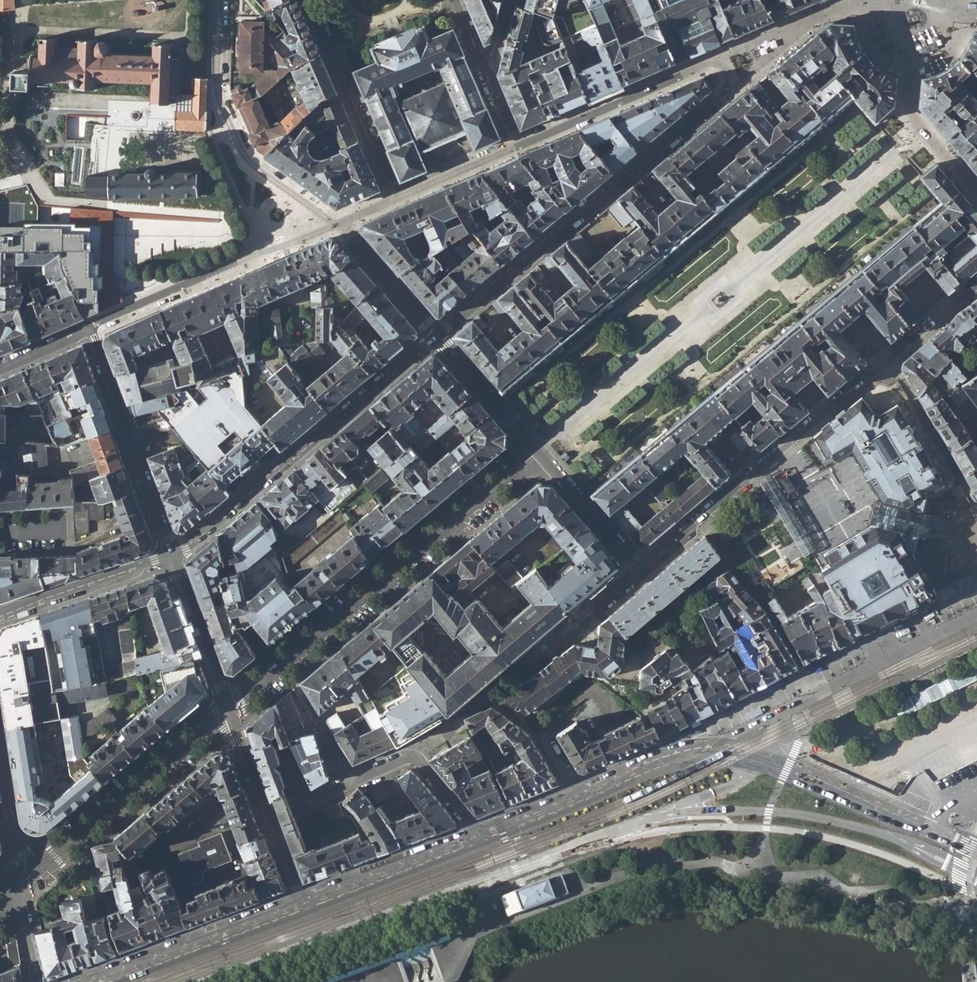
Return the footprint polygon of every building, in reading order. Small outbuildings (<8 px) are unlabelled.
[(2,13),(8,13),(8,9),(14,9),(14,0),(0,0),(0,10),(2,10),(2,13)] [(264,10),(288,0),(255,0),(264,10)] [(276,37),(269,42),(292,69),(320,55),(297,0),(288,0),(264,10),(274,19),(281,16),(285,27),(288,27),(288,29),(284,30),(276,37)] [(501,0),(465,0),(484,45),(490,42),(501,0)] [(525,9),(535,11),(539,12),(554,17),(561,40),(562,43),(571,39),(581,35),(597,28),(587,6),(585,0),(527,0),(525,9)] [(649,0),(631,0),(639,20),(643,30),(658,24),(649,0)] [(733,38),(716,0),(649,0),(675,63),(688,57),(698,53),(733,38)] [(772,21),(757,0),(716,0),(733,38),(772,21)] [(772,21),(822,0),(757,0),(772,21)] [(599,1),(587,6),(597,28),(604,46),(617,41),(613,31),(601,1),(599,1)] [(497,76),(525,60),(525,52),(523,52),(523,50),(522,49),(522,44),(524,40),(528,38),(535,11),(525,9),(516,7),(497,76)] [(554,17),(539,12),(538,15),(539,18),(541,21),(538,23),(538,25),(538,28),(536,30),(533,34),(535,38),(538,40),(541,39),(542,42),(544,41),(545,43),(547,43),(553,40),(554,43),(558,42),(561,40),(554,17)] [(257,151),(263,156),(285,136),(278,121),(269,124),(257,98),(259,97),(260,97),(262,95),(267,95),(265,92),(266,92),(274,84),(292,69),(269,42),(276,37),(274,34),(272,33),(263,33),(264,22),(242,21),(241,37),(237,37),(237,55),(241,55),(241,71),(243,71),(256,71),(261,71),(262,71),(262,61),(273,61),(275,64),(254,85),(243,90),(242,88),(241,86),(238,86),(236,87),(236,89),(230,89),(235,100),(241,98),(255,130),(250,133),(249,133),(257,151)] [(946,34),(943,22),(914,31),(919,49),(942,42),(940,36),(946,34)] [(376,43),(370,46),(376,59),(352,69),(365,98),(400,180),(428,169),(420,151),(433,145),(442,142),(450,138),(466,131),(474,149),(501,138),(465,56),(452,26),(429,36),(424,24),(419,26),(417,23),(392,33),(375,41),(376,43)] [(826,25),(777,66),(791,83),(795,88),(799,85),(807,95),(803,98),(824,122),(852,98),(833,75),(817,87),(808,77),(831,57),(834,53),(836,54),(834,59),(824,67),(831,66),(835,72),(863,52),(859,44),(858,42),(857,40),(856,39),(856,38),(856,37),(856,36),(855,33),(853,24),(828,23),(826,25)] [(621,86),(675,63),(658,24),(643,30),(645,33),(619,44),(617,41),(604,46),(621,86)] [(604,46),(597,28),(581,35),(583,40),(588,46),(592,51),(604,46)] [(956,61),(967,74),(969,73),(971,70),(976,76),(976,33),(972,33),(968,44),(963,52),(956,61)] [(32,56),(31,56),(31,58),(31,60),(31,70),(30,81),(33,81),(71,82),(71,84),(72,86),(74,87),(78,87),(78,89),(96,89),(96,80),(152,82),(152,99),(151,103),(169,104),(169,103),(172,103),(176,103),(176,109),(174,109),(174,115),(175,115),(175,119),(175,122),(174,122),(174,127),(175,127),(175,130),(176,130),(176,129),(199,130),(203,131),(205,131),(205,129),(206,129),(206,124),(205,123),(205,116),(207,116),(207,113),(207,111),(206,111),(207,78),(192,78),(192,80),(191,89),(194,89),(193,94),(177,94),(178,80),(178,77),(179,77),(180,66),(179,66),(179,58),(177,58),(175,58),(171,58),(172,45),(153,44),(153,56),(133,55),(131,55),(129,55),(109,54),(109,51),(109,47),(105,42),(98,42),(98,39),(95,39),(95,41),(79,40),(78,51),(56,50),(56,47),(56,39),(40,38),(39,57),(33,57),(32,56)] [(569,61),(576,58),(578,57),(571,39),(562,43),(562,44),(569,61)] [(497,76),(521,129),(586,101),(569,61),(562,44),(559,46),(525,60),(497,76)] [(586,101),(621,86),(604,46),(592,51),(597,62),(580,70),(576,58),(569,61),(586,101)] [(863,52),(835,72),(833,75),(852,98),(858,104),(874,123),(894,107),(895,76),(894,75),(893,75),(891,74),(889,74),(888,74),(887,74),(887,73),(885,72),(884,72),(882,71),(879,69),(877,67),(876,66),(873,64),(872,62),(870,61),(869,59),(867,56),(863,52)] [(337,93),(320,55),(292,69),(297,82),(294,84),(295,87),(298,86),(300,92),(302,91),(307,102),(296,107),(293,109),(287,116),(285,118),(277,102),(281,100),(274,84),(266,92),(265,92),(267,95),(278,121),(285,136),(323,99),(337,93)] [(947,139),(958,129),(943,112),(952,105),(962,117),(967,113),(972,118),(976,113),(976,101),(959,81),(961,79),(965,76),(967,74),(956,61),(954,63),(952,66),(942,72),(930,77),(922,79),(919,108),(941,135),(942,134),(947,139)] [(757,82),(748,90),(766,112),(770,117),(774,114),(779,120),(776,123),(795,146),(824,122),(803,98),(799,93),(796,95),(788,85),(791,83),(777,66),(768,73),(773,79),(789,99),(779,108),(757,82)] [(529,73),(533,83),(544,78),(541,69),(529,73)] [(30,81),(31,70),(21,70),(21,71),(14,71),(14,87),(30,88),(30,81)] [(709,74),(649,100),(668,125),(715,86),(709,74)] [(791,83),(788,85),(796,95),(799,93),(795,88),(791,83)] [(538,94),(542,102),(553,97),(549,89),(538,94)] [(748,90),(720,113),(736,133),(739,136),(743,132),(749,128),(757,137),(751,142),(747,146),(766,170),(795,146),(776,123),(773,126),(762,114),(766,112),(748,90)] [(336,208),(379,189),(337,93),(323,99),(285,136),(263,156),(336,208)] [(235,100),(250,133),(255,130),(241,98),(235,100)] [(649,100),(609,117),(636,152),(668,125),(649,100)] [(962,117),(952,105),(943,112),(958,129),(966,122),(962,117)] [(720,113),(668,156),(684,176),(736,133),(720,113)] [(972,118),(967,113),(962,117),(966,122),(972,118)] [(609,117),(578,130),(612,172),(636,152),(609,117)] [(967,140),(976,132),(976,124),(972,118),(966,122),(958,129),(967,140)] [(966,162),(976,153),(976,152),(972,146),(976,142),(976,132),(967,140),(958,129),(947,139),(966,162)] [(578,130),(518,155),(541,183),(565,212),(612,172),(578,130)] [(747,146),(751,142),(749,139),(751,137),(747,133),(745,134),(743,132),(739,136),(741,139),(747,146)] [(715,213),(766,170),(747,146),(741,139),(727,149),(733,157),(732,160),(715,175),(722,184),(714,191),(701,175),(691,183),(715,213)] [(976,175),(976,153),(966,162),(976,175)] [(518,155),(480,172),(507,205),(515,200),(513,197),(512,197),(509,192),(508,193),(508,189),(528,182),(530,187),(531,190),(541,183),(518,155)] [(658,216),(642,197),(633,186),(616,200),(634,221),(639,227),(645,233),(651,228),(658,236),(651,241),(664,256),(688,236),(715,213),(691,183),(684,176),(668,156),(653,169),(678,200),(658,216)] [(908,218),(913,224),(932,247),(937,253),(939,255),(945,250),(945,249),(942,245),(964,227),(954,217),(970,204),(937,163),(920,177),(935,195),(908,218)] [(146,171),(146,174),(134,174),(120,174),(109,175),(109,177),(106,177),(107,189),(108,197),(121,197),(188,196),(198,196),(198,173),(190,173),(181,173),(155,174),(154,171),(153,170),(152,170),(150,169),(149,170),(147,170),(146,171)] [(480,172),(443,188),(456,213),(460,222),(466,232),(471,229),(476,225),(469,208),(480,202),(482,206),(486,204),(491,216),(496,213),(498,211),(507,205),(480,172)] [(89,175),(90,195),(108,197),(107,189),(106,177),(109,177),(109,175),(103,175),(89,175)] [(633,186),(642,197),(649,191),(640,180),(633,186)] [(533,238),(565,212),(541,183),(531,190),(530,191),(534,197),(538,197),(538,200),(535,199),(531,202),(528,202),(528,205),(525,207),(525,210),(522,210),(522,206),(519,202),(517,199),(515,200),(507,205),(533,238)] [(38,222),(39,205),(28,185),(0,192),(0,221),(38,222)] [(531,190),(530,187),(513,197),(515,200),(517,199),(519,197),(530,191),(531,190)] [(360,230),(399,275),(420,262),(419,258),(414,256),(412,254),(409,251),(405,241),(403,236),(423,227),(428,238),(429,244),(428,250),(426,254),(422,256),(424,259),(431,254),(443,247),(460,236),(466,232),(460,222),(446,228),(442,218),(456,213),(443,188),(362,224),(360,230)] [(634,221),(616,200),(606,208),(624,230),(634,221)] [(970,204),(954,217),(964,227),(967,231),(957,238),(963,245),(952,253),(947,247),(945,249),(945,250),(939,255),(960,280),(976,266),(976,212),(970,204)] [(501,265),(533,238),(507,205),(498,211),(500,214),(504,220),(491,230),(488,229),(482,221),(476,225),(471,229),(481,241),(483,244),(501,265)] [(112,210),(70,207),(69,223),(64,223),(64,230),(85,230),(86,248),(90,248),(90,274),(95,275),(95,287),(98,287),(98,312),(124,301),(121,294),(117,286),(115,282),(112,276),(112,226),(112,216),(112,210)] [(0,221),(0,250),(21,250),(22,251),(61,250),(63,264),(65,271),(67,271),(69,276),(86,317),(93,314),(98,312),(98,287),(95,287),(95,275),(90,274),(90,248),(86,248),(85,230),(64,230),(64,223),(38,222),(0,221)] [(913,224),(862,267),(879,287),(886,280),(888,283),(887,291),(885,293),(887,297),(909,324),(921,314),(900,286),(926,266),(947,292),(960,280),(939,255),(937,253),(931,259),(926,252),(932,247),(913,224)] [(651,241),(645,233),(639,227),(587,269),(590,274),(594,278),(612,299),(664,256),(651,241)] [(466,232),(460,236),(464,242),(471,250),(472,249),(481,241),(471,229),(466,232)] [(565,243),(582,264),(593,255),(575,234),(565,243)] [(460,236),(443,247),(449,253),(464,242),(460,236)] [(329,237),(292,251),(306,284),(326,275),(329,273),(326,268),(330,266),(334,271),(342,267),(353,257),(336,238),(329,237)] [(483,244),(481,241),(472,249),(474,252),(483,244)] [(575,284),(564,293),(553,302),(537,282),(544,277),(544,273),(537,265),(513,286),(540,318),(545,314),(549,319),(544,323),(560,343),(586,321),(612,299),(594,278),(589,282),(585,278),(590,274),(587,269),(582,264),(565,243),(542,262),(549,270),(551,270),(558,265),(575,284)] [(466,295),(501,265),(483,244),(474,252),(459,265),(448,274),(466,295)] [(443,247),(431,254),(442,266),(445,270),(455,262),(449,253),(443,247)] [(0,250),(0,283),(17,283),(18,275),(18,267),(11,267),(12,265),(25,263),(46,264),(47,273),(39,273),(40,278),(29,280),(32,287),(69,276),(67,271),(65,271),(63,264),(61,250),(22,251),(21,250),(0,250)] [(243,289),(243,375),(251,374),(251,366),(260,365),(260,357),(260,344),(258,345),(257,304),(306,284),(292,251),(243,273),(243,289)] [(440,317),(466,295),(448,274),(444,277),(434,285),(432,282),(434,279),(435,275),(435,272),(439,269),(442,266),(431,254),(424,259),(420,262),(399,275),(436,316),(440,317)] [(376,284),(353,257),(342,267),(334,271),(330,273),(357,303),(376,284)] [(448,274),(459,265),(455,262),(445,270),(448,274)] [(442,266),(439,269),(444,277),(448,274),(445,270),(442,266)] [(862,267),(799,320),(815,339),(818,342),(824,336),(831,344),(824,350),(847,376),(865,361),(844,335),(869,314),(890,340),(909,324),(887,297),(879,303),(872,294),(879,288),(879,287),(862,267)] [(167,327),(172,342),(176,356),(179,362),(192,359),(197,379),(198,386),(221,375),(236,370),(241,374),(243,375),(243,289),(243,273),(178,302),(158,310),(167,327)] [(32,287),(36,298),(32,300),(33,303),(31,307),(27,308),(24,310),(33,341),(86,317),(69,276),(32,287)] [(22,303),(23,304),(22,301),(25,296),(24,293),(23,293),(22,287),(21,283),(17,283),(0,283),(0,310),(22,303)] [(325,306),(325,283),(311,284),(312,306),(315,306),(325,306)] [(418,332),(376,284),(357,303),(384,336),(369,348),(352,327),(364,317),(354,305),(338,322),(355,339),(355,341),(347,347),(358,360),(363,355),(365,358),(360,362),(361,364),(371,375),(418,335),(418,332)] [(502,391),(531,367),(560,343),(544,323),(539,327),(535,322),(540,318),(513,286),(497,299),(507,311),(523,330),(509,341),(498,351),(482,331),(472,320),(455,334),(455,337),(502,391)] [(946,325),(955,338),(966,330),(973,325),(969,320),(973,317),(976,322),(976,298),(955,315),(948,325),(947,324),(946,325)] [(502,315),(507,311),(497,299),(492,303),(502,315)] [(24,310),(23,304),(22,303),(0,310),(0,355),(33,341),(24,310)] [(331,340),(331,328),(331,306),(325,306),(315,306),(315,341),(331,340)] [(277,343),(281,343),(299,342),(298,333),(286,333),(280,334),(277,309),(261,310),(262,325),(265,326),(270,326),(273,343),(277,343)] [(114,370),(137,364),(136,359),(135,355),(168,340),(163,329),(167,327),(158,310),(104,333),(103,341),(114,370)] [(477,316),(472,320),(482,331),(487,327),(477,316)] [(799,320),(742,368),(758,387),(765,380),(773,389),(765,395),(790,425),(809,409),(794,391),(813,375),(828,393),(847,376),(824,350),(823,348),(816,354),(809,345),(815,339),(799,320)] [(327,411),(371,375),(361,364),(357,367),(355,365),(360,361),(358,360),(347,347),(355,341),(355,339),(338,322),(331,328),(331,340),(332,342),(344,356),(307,387),(311,391),(327,411)] [(976,322),(973,325),(966,330),(955,338),(960,344),(970,336),(968,333),(973,330),(975,333),(976,332),(976,322)] [(946,325),(928,340),(942,353),(949,348),(952,352),(959,345),(960,344),(955,338),(946,325)] [(167,327),(163,329),(168,340),(172,342),(167,327)] [(332,342),(331,340),(315,341),(299,342),(281,343),(283,358),(296,373),(332,342)] [(901,368),(917,395),(933,378),(943,395),(954,387),(955,386),(953,382),(956,380),(963,375),(951,360),(946,356),(942,353),(928,340),(902,362),(901,368)] [(281,450),(327,411),(311,391),(306,395),(295,381),(299,378),(296,373),(283,358),(281,343),(277,343),(260,357),(260,365),(251,366),(251,374),(243,375),(244,395),(250,395),(268,380),(287,405),(262,427),(276,444),(281,450)] [(82,345),(47,359),(57,382),(63,380),(65,385),(59,387),(61,392),(77,387),(75,383),(79,381),(81,385),(96,380),(82,345)] [(951,360),(963,375),(966,379),(976,371),(976,367),(959,345),(952,352),(946,356),(951,360)] [(434,352),(391,389),(411,413),(428,397),(428,396),(433,397),(448,413),(472,394),(437,353),(434,352)] [(137,364),(114,370),(119,382),(122,392),(127,404),(133,402),(156,395),(167,393),(173,392),(180,392),(181,387),(177,383),(172,364),(171,358),(146,362),(137,364)] [(61,392),(59,387),(57,382),(47,359),(23,370),(43,415),(48,426),(71,415),(68,407),(61,392)] [(179,362),(172,364),(177,383),(197,379),(192,359),(179,362)] [(742,368),(713,392),(742,425),(750,419),(742,409),(752,400),(760,410),(761,409),(764,413),(781,432),(790,425),(765,395),(761,391),(757,394),(753,390),(758,387),(742,368)] [(22,414),(25,414),(43,415),(23,370),(0,380),(0,414),(7,414),(22,414)] [(181,436),(200,461),(203,464),(207,468),(224,488),(241,475),(242,475),(251,468),(261,459),(261,458),(276,444),(262,427),(245,407),(244,395),(243,375),(241,374),(236,370),(221,375),(198,386),(207,397),(198,404),(186,389),(182,390),(184,393),(182,396),(187,400),(184,404),(173,392),(167,393),(156,395),(133,402),(127,404),(130,410),(132,415),(157,408),(165,417),(170,422),(174,427),(181,436)] [(966,379),(959,384),(969,397),(970,396),(976,407),(976,371),(966,379)] [(896,403),(908,396),(898,378),(875,391),(885,409),(896,403)] [(917,395),(925,407),(943,395),(933,378),(917,395)] [(101,395),(96,380),(81,385),(77,387),(61,392),(68,407),(86,400),(101,395)] [(943,395),(952,409),(964,401),(954,387),(943,395)] [(391,389),(370,406),(384,422),(386,424),(389,421),(394,428),(391,430),(405,448),(410,445),(413,442),(427,431),(411,413),(391,389)] [(695,463),(704,475),(716,487),(729,476),(731,474),(704,441),(721,427),(748,460),(761,449),(742,425),(713,392),(668,430),(685,451),(695,463)] [(505,432),(472,394),(448,413),(429,429),(436,438),(455,422),(465,432),(465,439),(452,450),(449,453),(469,476),(505,447),(505,432)] [(86,400),(89,409),(71,415),(48,426),(51,432),(56,444),(67,445),(92,436),(114,429),(105,404),(101,395),(86,400)] [(925,407),(937,427),(955,415),(952,409),(943,395),(925,407)] [(837,418),(854,450),(882,504),(875,503),(873,515),(870,527),(876,528),(824,555),(829,564),(821,568),(855,636),(879,625),(903,612),(932,598),(934,592),(915,553),(921,523),(928,494),(944,484),(937,473),(896,404),(883,412),(884,413),(881,414),(880,416),(875,415),(870,414),(871,412),(869,409),(870,408),(863,396),(837,418)] [(976,412),(976,407),(970,396),(969,397),(964,401),(952,409),(955,415),(960,423),(976,412)] [(370,406),(323,446),(357,488),(364,482),(367,480),(350,459),(357,454),(358,447),(355,443),(367,433),(369,434),(371,433),(384,422),(370,406)] [(136,424),(165,417),(157,408),(132,415),(136,424)] [(761,449),(781,432),(764,413),(753,423),(750,419),(742,425),(761,449)] [(25,414),(22,414),(22,438),(13,438),(12,441),(25,442),(25,414)] [(47,444),(56,444),(51,432),(39,432),(40,426),(48,426),(43,415),(25,414),(25,442),(32,443),(47,444)] [(937,427),(951,451),(970,440),(960,423),(955,415),(937,427)] [(534,429),(540,424),(536,419),(530,424),(534,429)] [(384,422),(371,433),(376,440),(389,429),(386,424),(384,422)] [(53,472),(47,444),(32,443),(34,463),(33,475),(28,507),(74,504),(73,502),(73,485),(95,477),(124,465),(112,432),(115,431),(114,429),(92,436),(99,460),(71,469),(72,474),(61,477),(53,472)] [(405,448),(391,430),(389,429),(376,440),(368,446),(384,466),(405,448)] [(427,431),(413,442),(417,446),(420,451),(436,438),(429,429),(427,431)] [(656,475),(685,451),(668,430),(639,454),(656,475)] [(34,463),(32,443),(25,442),(12,441),(6,441),(0,440),(0,457),(2,457),(13,456),(14,475),(19,475),(33,475),(34,463)] [(964,474),(976,467),(976,451),(970,440),(951,451),(964,474)] [(384,466),(400,485),(403,489),(386,503),(384,502),(382,503),(404,530),(469,476),(449,453),(447,450),(445,451),(445,454),(429,468),(413,449),(410,445),(405,448),(384,466)] [(311,502),(321,515),(327,511),(331,507),(332,509),(338,504),(353,492),(357,488),(323,446),(293,471),(260,498),(284,528),(295,519),(295,520),(310,508),(307,505),(311,502)] [(147,457),(163,498),(177,493),(187,487),(187,486),(188,484),(182,478),(185,474),(174,447),(147,457)] [(564,452),(559,457),(563,462),(563,461),(568,457),(564,452)] [(614,518),(629,536),(642,525),(623,502),(635,491),(636,492),(645,483),(649,489),(659,502),(671,492),(666,487),(656,475),(639,454),(592,494),(614,518)] [(188,484),(192,480),(207,468),(203,464),(200,461),(195,465),(185,474),(182,478),(188,484)] [(112,500),(113,499),(134,492),(124,465),(95,477),(104,502),(112,500)] [(974,489),(976,487),(976,467),(964,474),(974,489)] [(187,487),(208,512),(229,494),(224,488),(207,468),(192,480),(188,484),(187,486),(187,487)] [(367,480),(364,482),(372,492),(387,479),(380,469),(367,480)] [(767,491),(796,539),(806,533),(797,516),(802,513),(798,506),(793,509),(787,500),(799,493),(789,476),(782,480),(785,485),(781,488),(780,486),(780,483),(773,471),(761,481),(767,491)] [(28,507),(33,475),(19,475),(19,488),(14,488),(13,479),(0,480),(0,509),(28,507)] [(675,498),(664,508),(675,521),(697,503),(716,487),(704,475),(675,498)] [(353,492),(360,501),(363,504),(374,495),(372,492),(364,482),(357,488),(353,492)] [(538,483),(503,512),(523,535),(537,523),(537,520),(544,521),(544,523),(564,546),(586,525),(550,483),(538,483)] [(163,498),(176,531),(177,531),(178,532),(179,532),(180,532),(181,532),(183,532),(183,531),(184,532),(208,512),(187,487),(177,493),(163,498)] [(128,528),(130,534),(147,528),(134,492),(113,499),(124,529),(128,528)] [(338,504),(340,509),(343,515),(360,501),(353,492),(338,504)] [(89,502),(73,502),(74,504),(74,511),(89,511),(89,502)] [(96,502),(89,502),(89,511),(89,518),(89,519),(97,519),(96,502)] [(256,502),(218,535),(225,564),(227,575),(233,599),(226,602),(233,623),(246,618),(248,626),(251,625),(254,622),(263,615),(271,626),(283,619),(288,628),(314,606),(295,584),(286,573),(286,569),(281,556),(280,552),(270,519),(256,502)] [(369,561),(404,530),(382,503),(350,528),(354,535),(369,561)] [(664,508),(642,525),(629,536),(634,541),(641,550),(675,521),(664,508)] [(286,569),(346,520),(343,515),(340,509),(281,556),(286,569)] [(74,511),(74,519),(89,518),(89,511),(74,511)] [(503,512),(469,540),(494,569),(503,562),(498,556),(523,535),(503,512)] [(89,526),(89,519),(89,518),(74,519),(74,527),(89,526)] [(556,553),(534,568),(547,587),(568,614),(619,571),(619,563),(602,543),(586,525),(564,546),(564,547),(562,549),(556,553)] [(89,532),(89,526),(74,527),(75,537),(89,532)] [(120,538),(98,545),(105,567),(147,553),(152,542),(147,528),(130,534),(132,538),(122,542),(120,538)] [(186,561),(204,609),(217,604),(212,593),(219,591),(224,602),(226,602),(233,599),(227,575),(220,577),(218,569),(225,564),(218,535),(186,561)] [(314,606),(369,561),(354,535),(328,556),(326,554),(324,556),(318,561),(315,563),(317,565),(295,584),(314,606)] [(685,553),(668,568),(677,581),(678,580),(683,588),(720,557),(705,536),(685,553)] [(556,553),(562,549),(553,537),(547,543),(556,553)] [(469,540),(432,572),(457,602),(458,601),(464,609),(470,603),(463,596),(494,569),(469,540)] [(77,555),(76,555),(76,569),(65,572),(54,573),(50,572),(42,572),(40,573),(45,587),(105,567),(98,545),(77,552),(77,555)] [(76,555),(39,557),(42,572),(50,572),(54,573),(65,572),(76,569),(76,555)] [(39,557),(0,558),(0,562),(13,562),(15,579),(2,583),(1,575),(0,564),(0,602),(45,587),(40,573),(42,572),(39,557)] [(494,569),(495,570),(509,587),(518,581),(523,577),(507,558),(503,562),(494,569)] [(839,644),(855,636),(821,568),(821,567),(806,575),(820,593),(823,591),(825,590),(833,605),(831,606),(825,609),(834,632),(839,644)] [(432,572),(431,573),(508,665),(568,614),(547,587),(534,568),(523,577),(518,581),(535,601),(501,628),(480,602),(479,601),(477,600),(476,600),(474,600),(473,601),(471,602),(470,603),(464,609),(458,601),(457,602),(432,572)] [(653,580),(638,592),(655,612),(683,588),(678,580),(677,581),(668,568),(653,580)] [(702,584),(712,601),(714,600),(741,585),(733,574),(729,569),(702,584)] [(371,623),(391,646),(401,658),(406,664),(436,701),(441,707),(447,715),(508,665),(431,573),(371,623)] [(816,600),(788,616),(776,596),(768,602),(777,618),(781,621),(803,662),(839,644),(834,632),(825,609),(820,593),(806,575),(800,578),(816,600)] [(155,576),(127,585),(132,609),(148,603),(165,650),(136,657),(137,660),(139,672),(198,658),(177,602),(173,603),(166,581),(155,576)] [(127,585),(90,598),(95,624),(103,621),(103,622),(128,614),(127,613),(132,612),(132,609),(127,585)] [(745,590),(741,585),(714,600),(722,614),(726,619),(733,614),(754,600),(745,590)] [(825,609),(831,606),(823,591),(820,593),(825,609)] [(622,606),(609,617),(625,637),(655,612),(638,592),(622,606)] [(90,598),(40,615),(43,628),(52,626),(54,640),(57,660),(59,670),(61,688),(67,687),(76,686),(97,682),(90,644),(84,645),(83,634),(97,632),(95,624),(90,598)] [(747,663),(738,668),(750,691),(782,674),(765,648),(762,644),(756,647),(750,636),(756,633),(748,622),(732,632),(729,626),(728,624),(727,622),(720,626),(716,618),(722,614),(714,600),(712,601),(698,609),(707,624),(706,625),(721,651),(733,645),(736,651),(739,649),(747,663)] [(757,603),(754,600),(733,614),(736,619),(737,621),(733,624),(729,626),(732,632),(748,622),(766,612),(757,603)] [(204,609),(214,638),(236,630),(233,623),(226,602),(224,602),(217,604),(204,609)] [(799,665),(766,612),(748,622),(756,633),(760,631),(769,646),(765,648),(782,674),(799,665)] [(727,622),(728,624),(732,621),(736,619),(733,614),(726,619),(727,622)] [(59,711),(56,693),(53,694),(43,628),(40,615),(4,628),(0,634),(0,685),(6,726),(36,720),(60,715),(59,711)] [(271,642),(278,636),(271,626),(263,615),(254,622),(271,642)] [(630,695),(642,698),(650,693),(654,700),(660,697),(659,693),(662,690),(663,686),(667,684),(671,681),(676,678),(672,671),(684,662),(679,655),(665,634),(660,638),(657,639),(654,635),(634,651),(630,646),(631,645),(627,640),(627,639),(625,637),(609,617),(601,624),(600,625),(599,635),(601,636),(600,645),(597,644),(593,647),(594,650),(589,653),(588,652),(585,651),(582,648),(579,644),(573,645),(505,696),(505,699),(505,701),(514,707),(518,705),(525,714),(581,672),(577,667),(578,661),(582,658),(583,658),(587,658),(588,658),(592,663),(592,669),(592,670),(604,678),(611,683),(612,681),(615,681),(615,684),(617,684),(617,683),(621,683),(620,689),(630,695)] [(239,629),(248,626),(246,618),(233,623),(236,630),(239,629)] [(278,636),(288,628),(283,619),(271,626),(278,636)] [(371,623),(339,650),(355,677),(391,646),(371,623)] [(134,637),(134,634),(134,628),(119,630),(120,639),(134,637)] [(255,655),(239,629),(236,630),(214,638),(227,671),(234,673),(255,655)] [(135,645),(134,637),(120,639),(121,647),(135,645)] [(695,643),(679,655),(684,662),(703,650),(695,643)] [(136,653),(135,645),(121,647),(122,654),(136,653)] [(357,680),(355,677),(339,650),(301,682),(320,712),(348,688),(363,715),(345,727),(337,712),(326,720),(353,763),(395,745),(382,723),(377,713),(371,703),(367,696),(357,680)] [(714,660),(711,655),(710,656),(703,650),(684,662),(700,685),(712,710),(735,698),(714,660)] [(723,654),(714,660),(735,698),(750,691),(738,668),(729,651),(723,654)] [(137,660),(136,657),(136,653),(122,654),(124,662),(137,660)] [(147,706),(166,729),(199,702),(208,687),(208,686),(198,658),(139,672),(137,673),(144,703),(147,706)] [(124,676),(137,673),(139,672),(137,660),(124,662),(117,664),(124,676)] [(684,686),(701,715),(712,710),(700,685),(684,662),(672,671),(676,678),(680,679),(684,686)] [(115,678),(124,676),(117,664),(111,666),(115,678)] [(395,745),(447,715),(441,707),(436,701),(406,664),(394,674),(405,691),(386,703),(388,707),(377,713),(395,745)] [(105,681),(115,678),(111,666),(103,668),(105,681)] [(593,699),(617,717),(626,713),(630,709),(589,679),(588,679),(553,705),(561,716),(586,698),(593,699)] [(56,693),(59,711),(73,708),(75,700),(107,695),(105,681),(97,682),(76,686),(67,687),(61,688),(56,689),(56,693)] [(671,695),(672,696),(689,722),(701,715),(684,686),(673,693),(671,695)] [(289,692),(274,704),(284,726),(301,719),(289,692)] [(689,722),(672,696),(670,697),(672,701),(668,703),(666,700),(665,700),(680,726),(689,722)] [(658,737),(680,726),(665,700),(646,710),(658,737)] [(251,747),(251,748),(273,743),(272,738),(277,734),(279,735),(281,742),(273,744),(275,748),(285,745),(288,744),(292,743),(291,741),(284,726),(274,704),(247,727),(254,746),(251,747)] [(124,727),(116,733),(135,756),(166,729),(147,706),(124,727)] [(516,744),(518,749),(523,756),(517,759),(513,762),(512,762),(495,772),(509,802),(557,782),(528,735),(508,720),(491,707),(482,712),(481,711),(478,713),(464,718),(473,734),(489,724),(492,730),(498,739),(487,745),(485,740),(480,744),(489,761),(492,759),(503,751),(507,749),(516,744)] [(100,730),(109,724),(116,719),(107,709),(100,713),(94,718),(87,722),(80,723),(82,737),(91,735),(100,730)] [(609,734),(598,739),(608,759),(651,741),(648,735),(649,735),(641,716),(608,731),(609,734)] [(305,729),(301,719),(284,726),(291,741),(312,735),(313,735),(311,727),(305,729)] [(40,750),(36,720),(6,726),(21,812),(22,821),(23,823),(25,825),(27,828),(29,829),(32,831),(34,831),(37,832),(39,831),(42,831),(45,830),(47,829),(48,828),(72,808),(104,781),(94,768),(88,772),(50,804),(45,800),(43,799),(40,798),(36,798),(33,784),(40,783),(35,751),(40,750)] [(583,771),(608,759),(598,739),(592,742),(588,741),(584,735),(586,734),(585,732),(582,732),(576,722),(556,733),(578,769),(583,771)] [(322,732),(313,735),(312,735),(319,752),(328,775),(336,771),(341,764),(322,732)] [(85,759),(86,760),(94,768),(104,781),(135,756),(116,733),(85,759)] [(328,775),(319,752),(312,735),(291,741),(292,743),(288,744),(312,787),(313,786),(329,777),(328,775)] [(429,760),(452,786),(458,783),(450,767),(464,760),(467,764),(482,754),(470,737),(448,749),(429,760)] [(271,800),(273,799),(284,795),(285,795),(282,787),(285,786),(286,790),(290,788),(284,771),(280,772),(276,770),(274,764),(280,762),(275,748),(273,744),(273,743),(251,748),(271,800)] [(220,791),(222,796),(243,789),(231,759),(231,758),(230,757),(230,756),(229,756),(228,755),(228,754),(227,754),(226,753),(225,753),(224,753),(223,752),(222,752),(220,752),(219,752),(218,753),(217,753),(216,753),(215,754),(214,754),(213,755),(212,756),(211,757),(210,757),(209,758),(189,775),(208,796),(212,793),(214,795),(220,791)] [(506,803),(482,754),(467,764),(464,760),(450,767),(458,783),(452,786),(478,815),(506,803)] [(81,763),(88,772),(94,768),(86,760),(81,763)] [(284,771),(280,762),(274,764),(276,770),(280,772),(284,771)] [(410,770),(398,778),(405,787),(411,795),(436,831),(455,824),(442,807),(424,785),(410,770)] [(216,806),(208,796),(189,775),(146,812),(161,830),(163,833),(165,832),(173,841),(216,806)] [(398,778),(397,777),(367,790),(376,802),(378,806),(393,826),(400,845),(436,831),(411,795),(405,787),(398,778)] [(355,813),(371,838),(372,838),(377,853),(400,845),(393,826),(378,806),(374,808),(371,803),(362,792),(357,788),(342,801),(355,813)] [(230,827),(231,829),(246,823),(255,820),(243,789),(222,796),(233,826),(230,827)] [(288,803),(284,795),(273,799),(277,808),(288,803)] [(280,816),(283,823),(294,819),(291,811),(288,803),(277,808),(280,816)] [(305,831),(343,815),(338,803),(300,820),(305,831)] [(155,835),(161,830),(146,812),(115,837),(117,839),(130,856),(138,848),(140,851),(156,838),(155,835)] [(283,823),(294,853),(304,849),(304,847),(302,839),(300,833),(295,822),(294,819),(283,823)] [(251,827),(254,836),(263,834),(258,822),(256,823),(252,825),(252,826),(251,827)] [(231,829),(237,844),(252,837),(246,823),(231,829)] [(179,853),(190,884),(204,879),(201,871),(231,859),(221,833),(198,841),(200,846),(179,853)] [(357,833),(315,849),(314,848),(312,849),(304,852),(295,856),(304,880),(377,853),(372,838),(371,838),(360,842),(357,833)] [(237,844),(244,861),(270,851),(263,834),(254,836),(252,837),(237,844)] [(120,950),(148,940),(126,872),(125,873),(116,840),(93,845),(95,854),(103,888),(114,885),(118,901),(122,908),(109,913),(112,930),(120,950)] [(244,861),(254,884),(259,898),(285,888),(275,862),(270,851),(244,861)] [(155,868),(142,872),(146,882),(150,893),(166,933),(187,925),(182,911),(183,910),(163,863),(155,867),(155,868)] [(140,868),(126,872),(148,940),(166,933),(150,893),(145,895),(140,884),(146,882),(142,872),(140,868)] [(508,919),(569,894),(561,875),(533,887),(500,899),(504,909),(508,919)] [(190,908),(183,910),(182,911),(187,925),(259,898),(254,884),(247,887),(245,879),(230,885),(229,882),(201,892),(202,895),(187,901),(190,908)] [(80,899),(60,902),(63,915),(50,920),(52,928),(64,971),(95,960),(85,920),(80,899)] [(104,915),(85,920),(95,960),(116,952),(109,933),(104,915)] [(46,978),(64,971),(52,928),(38,932),(34,933),(46,978)] [(10,969),(20,966),(15,939),(1,933),(0,934),(0,938),(6,944),(6,947),(10,969)] [(20,966),(10,969),(10,970),(9,969),(0,973),(0,981),(22,981),(20,966)]
